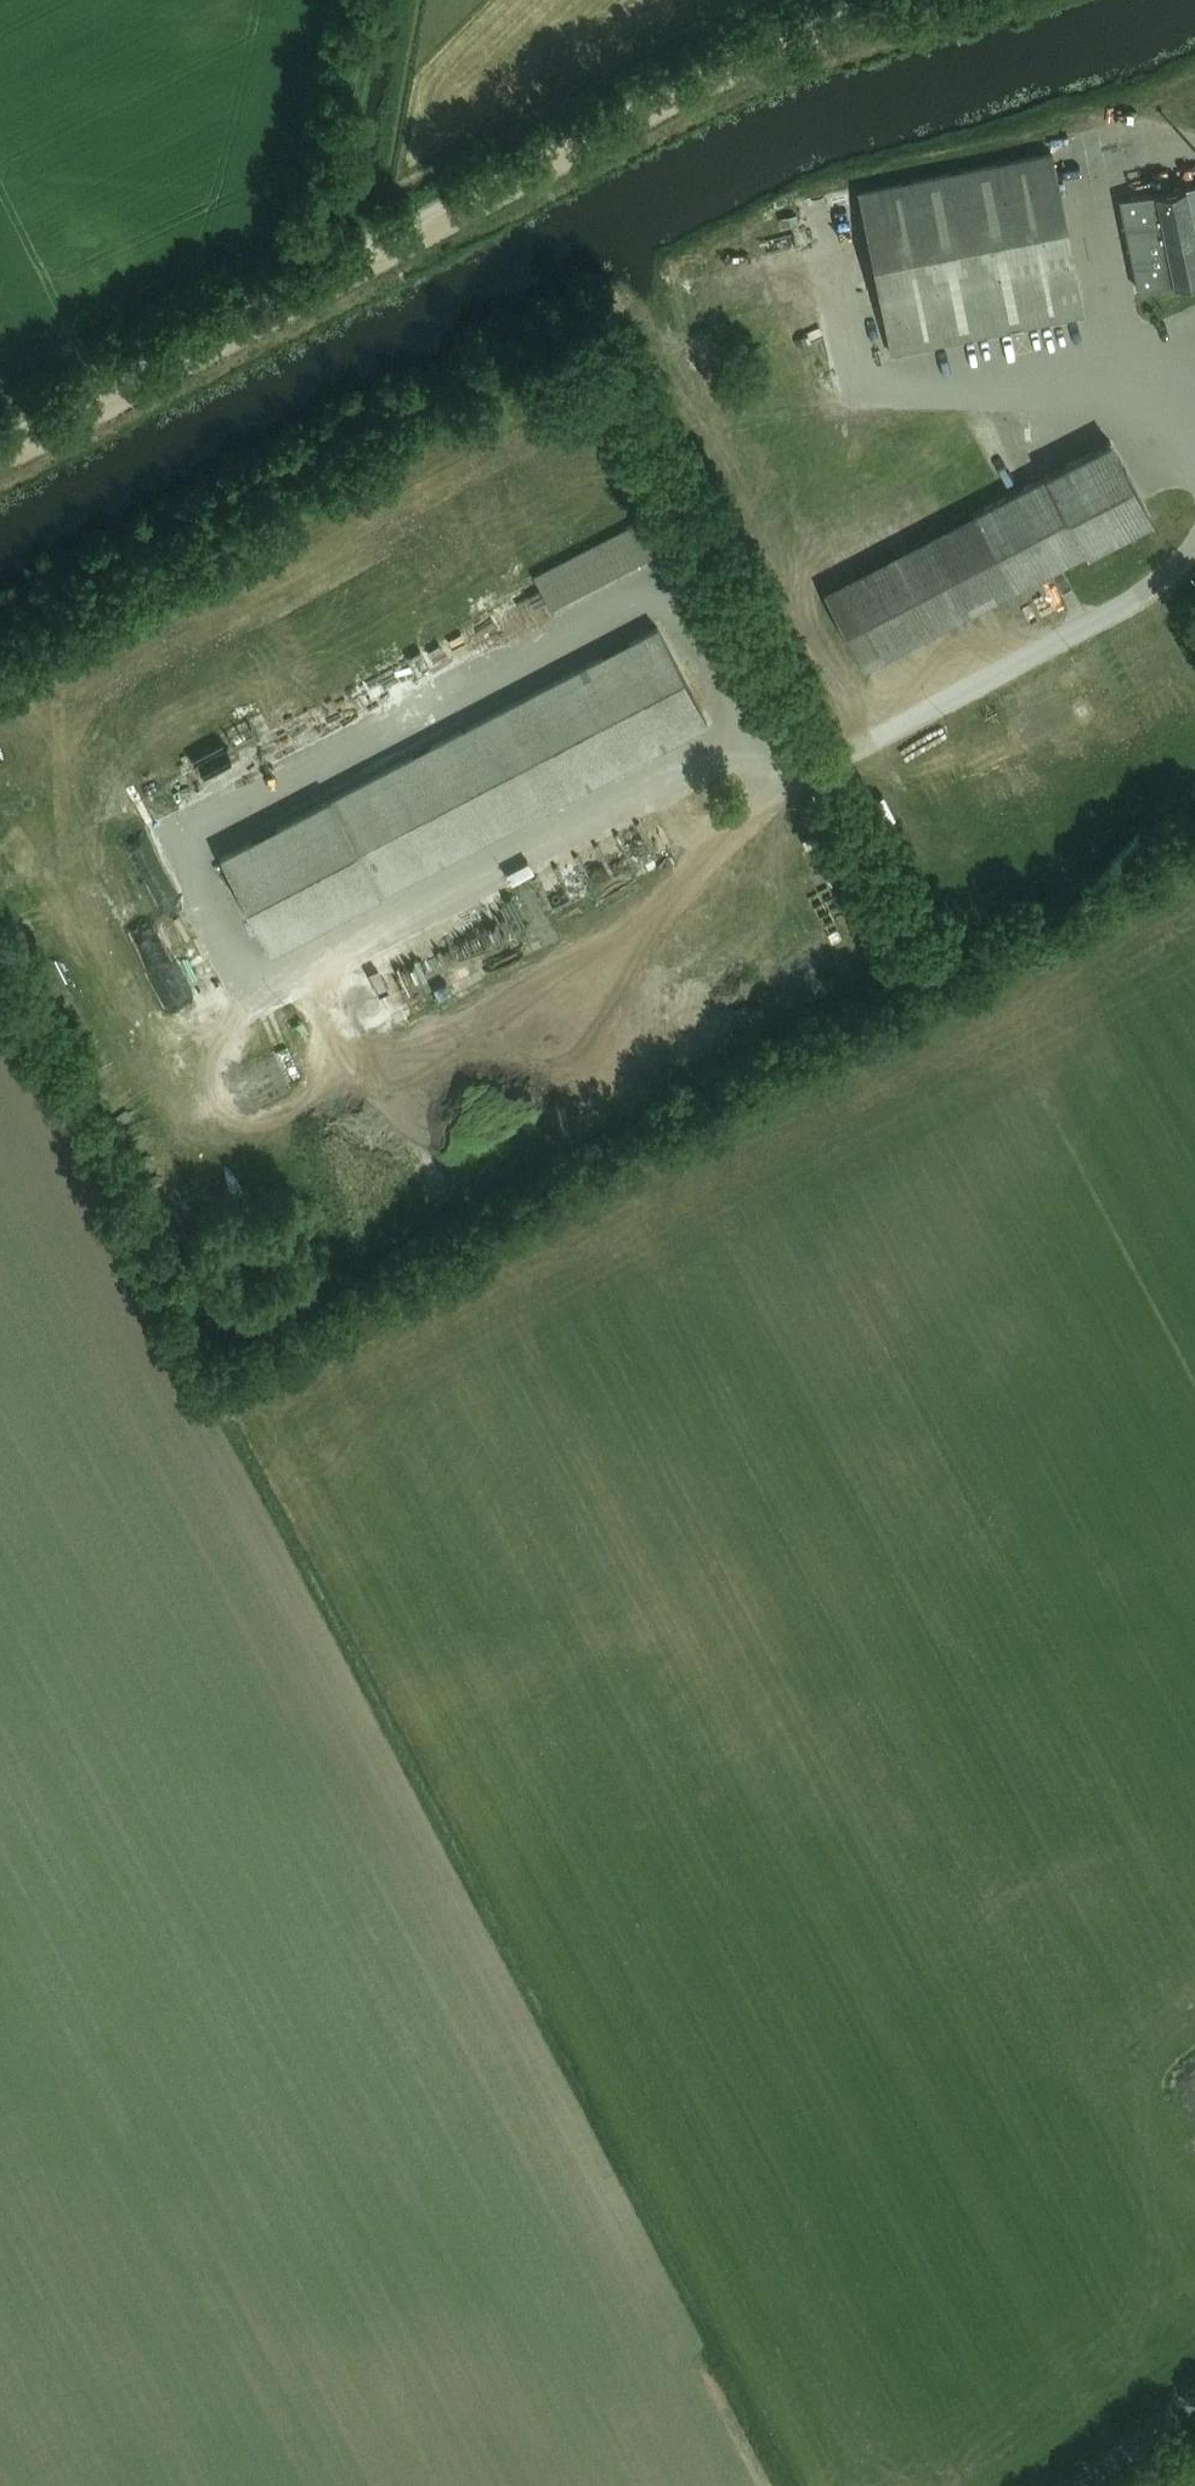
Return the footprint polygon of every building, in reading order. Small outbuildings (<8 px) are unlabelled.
[(859,192),(893,356),(1085,317),(1051,153),(859,192)] [(1122,202),(1140,292),(1194,281),(1194,187),(1122,202)] [(973,512),(822,591),(863,669),(1014,590),(1150,519),(1109,440),(973,512)] [(641,516),(532,576),(550,609),(659,549),(641,516)] [(221,856),(270,952),(708,725),(659,629),(221,856)]
